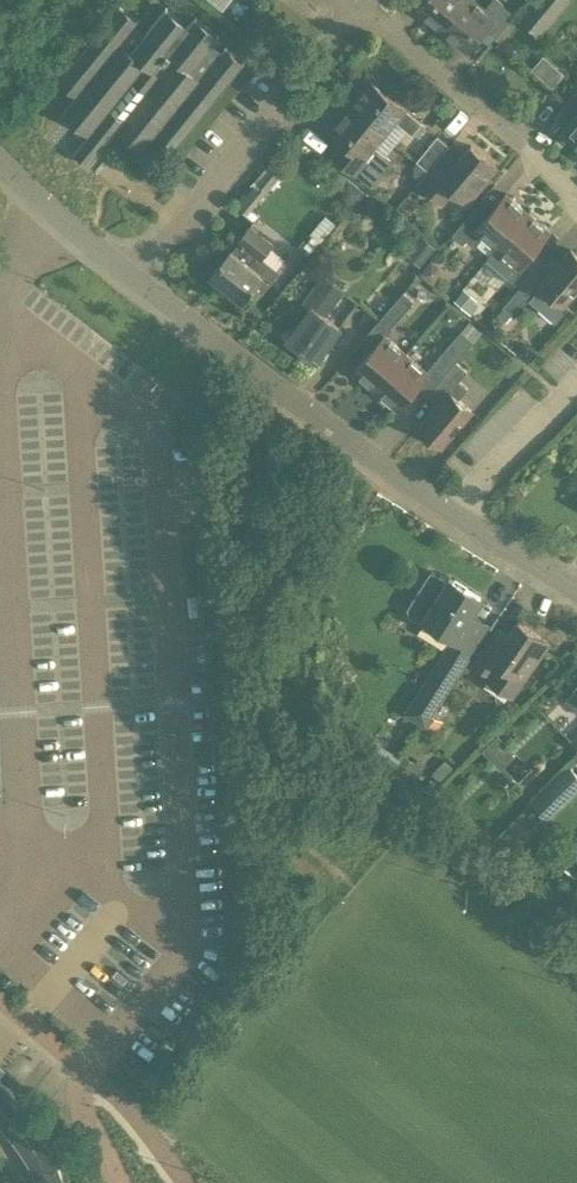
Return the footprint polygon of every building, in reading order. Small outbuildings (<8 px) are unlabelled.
[(417,8),(442,29),(465,0),(424,0),(417,8)] [(474,0),(465,0),(442,29),(467,49),(479,34),(489,43),(515,13),(499,0),(490,0),(483,8),(474,0)] [(116,10),(61,77),(79,91),(64,109),(91,131),(73,153),(87,165),(120,125),(147,146),(161,129),(179,143),(241,67),(212,43),(215,39),(192,20),(185,29),(163,11),(144,33),(116,10)] [(544,53),(533,66),(555,85),(567,72),(544,53)] [(371,81),(351,106),(384,133),(395,119),(412,133),(421,122),(404,108),(371,81)] [(330,131),(338,137),(327,150),(356,174),(357,173),(371,185),(392,160),(374,145),(384,133),(351,106),(330,131)] [(562,132),(573,141),(576,141),(576,115),(562,132)] [(416,160),(418,162),(428,170),(437,159),(449,145),(437,135),(416,160)] [(428,170),(420,180),(419,182),(443,202),(454,189),(467,201),(493,170),(467,148),(449,170),(437,159),(428,170)] [(418,162),(414,166),(414,175),(420,180),(428,170),(418,162)] [(267,191),(283,171),(274,164),(259,184),(267,191)] [(251,209),(264,192),(254,184),(243,197),(242,196),(235,205),(254,220),(258,215),(251,209)] [(506,193),(498,202),(488,193),(452,233),(463,243),(466,239),(475,246),(484,236),(496,246),(497,247),(527,212),(506,193)] [(497,247),(496,246),(487,257),(520,286),(541,261),(541,240),(549,230),(527,212),(497,247)] [(238,241),(232,249),(231,248),(209,275),(242,301),(254,287),(261,293),(280,270),(263,257),(274,244),(249,224),(237,240),(238,241)] [(502,307),(503,307),(511,314),(514,316),(528,299),(554,322),(568,306),(565,303),(576,289),(576,254),(571,249),(561,260),(551,270),(541,261),(520,286),(502,307)] [(339,326),(324,316),(344,290),(322,273),(299,304),(307,311),(288,338),(300,346),(296,353),(308,362),(313,356),(317,358),(339,326)] [(362,338),(363,358),(353,370),(358,374),(358,378),(362,378),(375,389),(406,353),(385,335),(392,328),(391,326),(414,300),(403,290),(362,338)] [(503,307),(498,313),(506,320),(511,314),(503,307)] [(406,353),(375,389),(389,400),(388,405),(393,404),(397,407),(408,395),(427,394),(427,395),(458,358),(473,340),(461,329),(426,371),(406,353)] [(427,395),(429,412),(418,425),(422,429),(422,433),(427,433),(441,446),(472,410),(458,398),(468,386),(458,379),(469,367),(458,358),(427,395)] [(521,413),(537,399),(523,384),(507,399),(521,413)] [(455,638),(441,659),(407,712),(424,723),(437,703),(458,670),(481,632),(465,622),(480,597),(449,578),(438,596),(421,586),(408,606),(410,612),(418,617),(426,615),(424,618),(455,638)] [(511,696),(524,679),(549,642),(517,621),(507,635),(497,628),(473,662),(490,674),(487,679),(511,696)] [(576,689),(566,699),(576,711),(576,687),(575,689),(576,689)] [(576,786),(576,771),(569,764),(531,802),(547,817),(576,786)] [(0,1083),(0,1125),(12,1141),(27,1166),(34,1182),(64,1182),(65,1182),(52,1153),(35,1125),(16,1099),(0,1083)]
